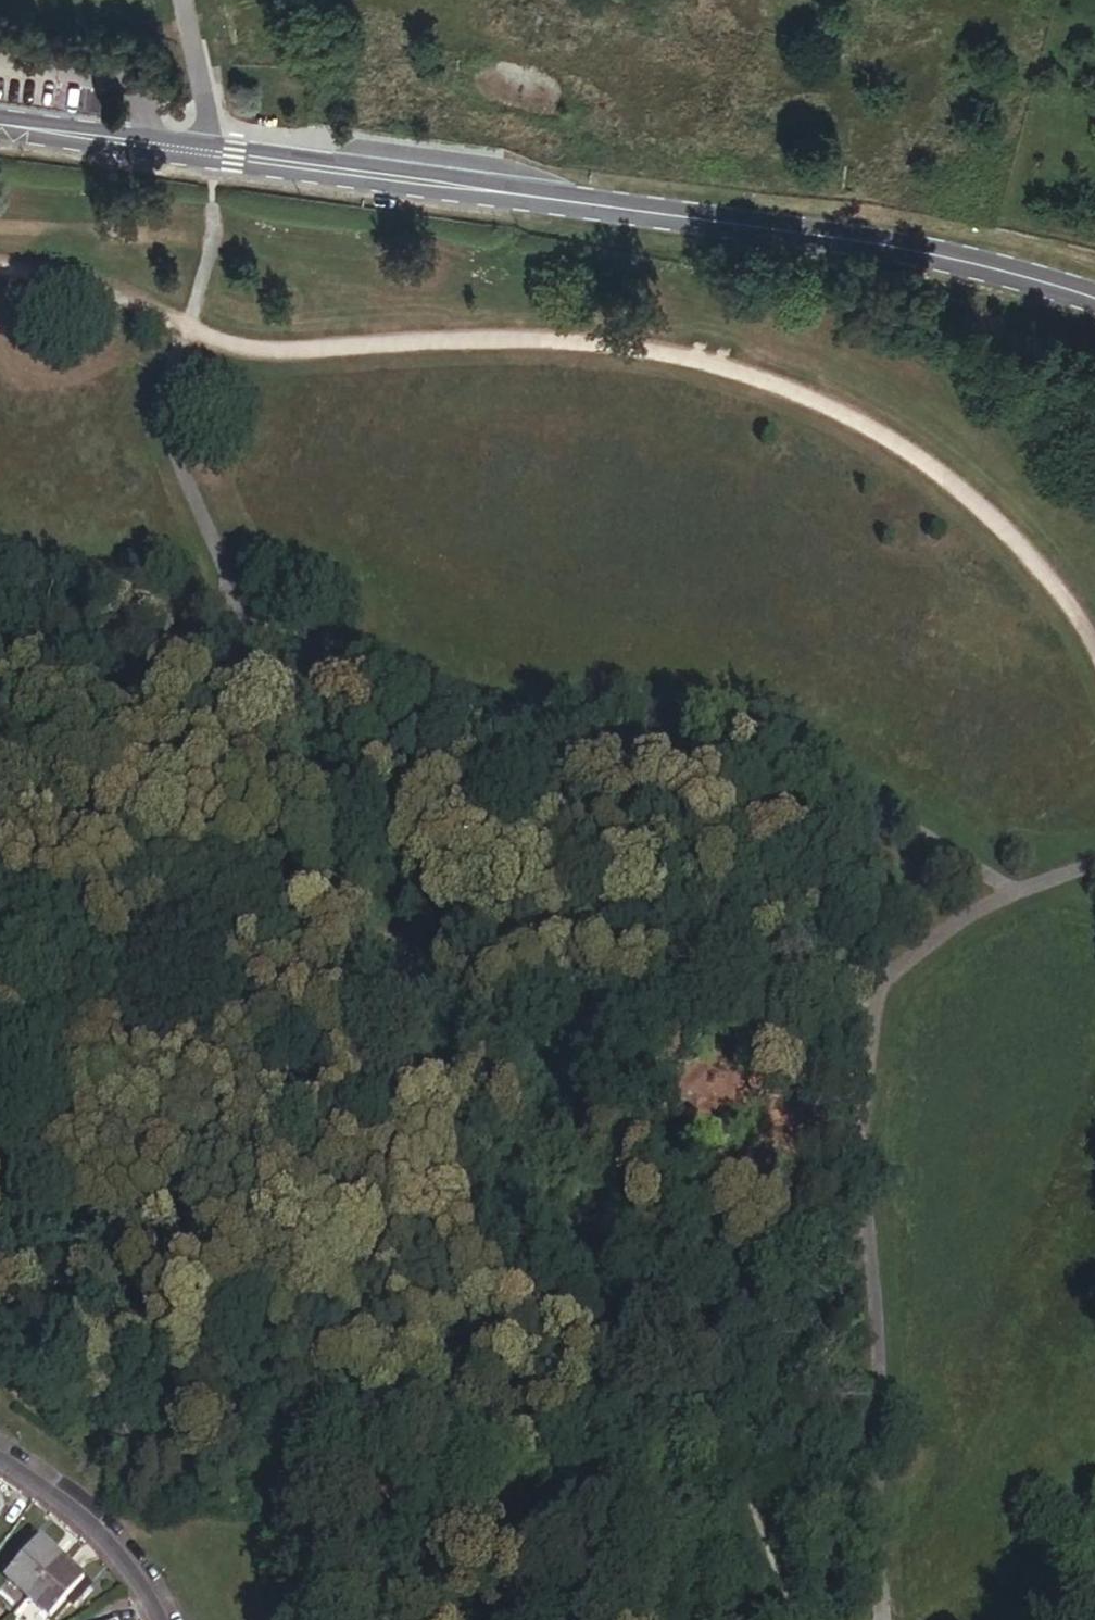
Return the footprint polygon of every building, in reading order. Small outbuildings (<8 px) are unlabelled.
[(6,1581),(30,1603),(64,1565),(38,1542),(21,1560),(24,1562),(6,1581)] [(30,1603),(48,1619),(53,1619),(68,1604),(72,1607),(89,1589),(64,1565),(30,1603)]
